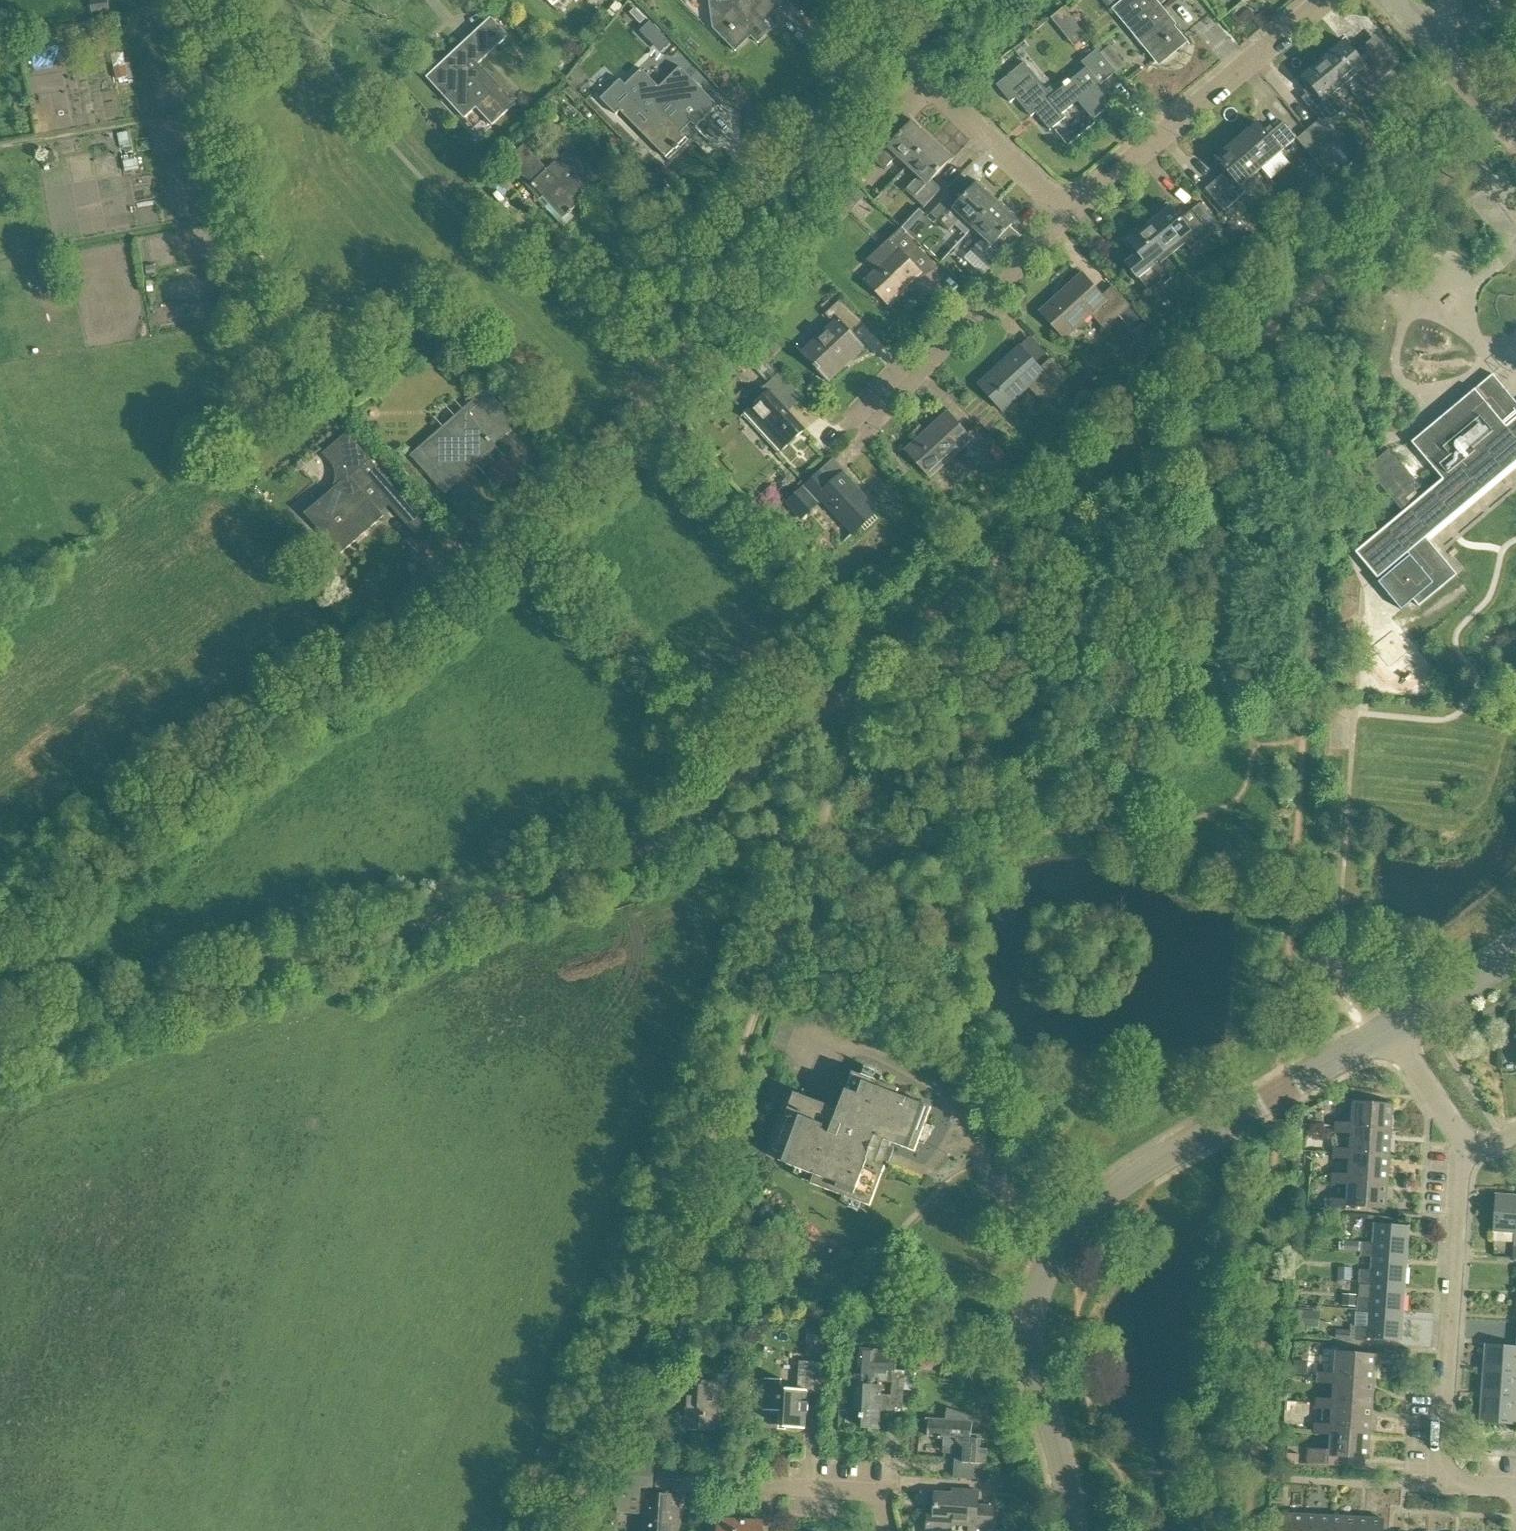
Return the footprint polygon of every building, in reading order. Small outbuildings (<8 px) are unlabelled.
[(712,29),(734,52),(751,36),(757,43),(779,22),(773,15),(781,8),(773,0),(705,0),(712,29)] [(1105,6),(1109,11),(1118,3),(1115,0),(1105,0),(1105,6)] [(1112,11),(1133,36),(1136,33),(1159,60),(1184,39),(1158,8),(1168,0),(1125,0),(1112,11)] [(618,1),(607,13),(614,19),(624,7),(618,1)] [(1062,8),(1052,17),(1061,29),(1072,20),(1062,8)] [(462,44),(426,77),(463,118),(475,107),(492,125),(515,104),(478,63),(507,36),(491,17),(462,44)] [(104,29),(93,31),(95,38),(105,37),(104,29)] [(1324,59),(1345,84),(1356,75),(1369,90),(1389,72),(1366,45),(1354,55),(1344,42),(1324,59)] [(27,46),(34,89),(41,88),(37,63),(44,62),(41,44),(27,46)] [(1100,86),(1116,73),(1097,51),(1081,64),(1086,70),(1056,95),(1050,88),(1047,91),(1024,64),(997,86),(1011,104),(1016,100),(1031,118),(1036,114),(1050,131),(1065,119),(1062,114),(1078,102),(1093,120),(1114,103),(1100,86)] [(1301,100),(1324,127),(1346,109),(1333,94),(1345,84),(1324,59),(1300,79),(1310,92),(1301,100)] [(1415,62),(1401,74),(1409,83),(1423,72),(1415,62)] [(621,80),(599,100),(614,116),(619,112),(665,159),(718,108),(682,70),(660,91),(640,71),(625,85),(621,80)] [(126,72),(118,74),(119,82),(128,81),(126,72)] [(858,147),(865,154),(883,171),(897,157),(907,167),(933,139),(913,121),(908,126),(909,127),(892,145),(883,136),(890,130),(879,120),(869,131),(858,147)] [(1257,125),(1236,142),(1260,170),(1297,140),(1284,124),(1268,138),(1257,125)] [(1324,127),(1312,138),(1334,164),(1336,166),(1348,156),(1324,127)] [(128,132),(118,134),(122,153),(132,151),(128,132)] [(933,139),(907,167),(918,177),(905,191),(923,209),(941,190),(931,180),(947,163),(948,164),(953,159),(933,139)] [(1222,175),(1204,191),(1210,197),(1223,213),(1235,203),(1246,193),(1241,187),(1260,170),(1236,142),(1216,159),(1227,172),(1222,175)] [(500,155),(507,162),(505,164),(528,189),(531,187),(534,190),(536,188),(564,218),(578,205),(572,198),(596,175),(571,148),(547,171),(523,146),(517,152),(511,145),(500,155)] [(1324,172),(1333,165),(1317,145),(1308,152),(1324,172)] [(46,152),(48,164),(56,162),(53,150),(46,152)] [(1330,179),(1340,171),(1336,167),(1336,166),(1334,164),(1333,165),(1324,172),(1327,175),(1330,179)] [(834,194),(837,197),(851,211),(865,196),(848,179),(834,194)] [(961,218),(972,229),(998,201),(978,182),(973,187),(974,188),(957,206),(948,197),(930,215),(948,232),(961,218)] [(998,201),(972,229),(983,239),(970,252),(989,270),(1006,252),(996,242),(1012,225),(1013,226),(1018,220),(998,201)] [(1153,222),(1148,225),(1173,254),(1185,244),(1190,251),(1219,228),(1200,204),(1180,220),(1166,204),(1150,218),(1153,222)] [(1245,243),(1254,236),(1237,217),(1229,224),(1245,243)] [(1171,278),(1160,264),(1173,254),(1148,225),(1138,234),(1135,230),(1122,241),(1135,257),(1126,264),(1148,292),(1160,282),(1163,285),(1171,278)] [(919,251),(901,231),(900,230),(869,260),(878,270),(867,281),(889,305),(921,276),(908,262),(919,251)] [(155,266),(146,267),(147,278),(156,277),(155,266)] [(1104,331),(1119,317),(1130,329),(1139,320),(1129,308),(1130,307),(1112,288),(1101,298),(1081,275),(1040,313),(1064,340),(1091,316),(1104,331)] [(822,306),(828,313),(824,316),(833,325),(801,354),(829,385),(866,350),(853,336),(863,327),(834,295),(822,306)] [(1042,404),(1068,380),(1049,360),(1039,370),(1019,348),(977,386),(1002,413),(1028,389),(1042,404)] [(1072,379),(1086,393),(1094,385),(1080,371),(1072,379)] [(779,375),(763,390),(752,400),(756,405),(744,415),(779,454),(803,432),(780,407),(798,391),(779,375)] [(1412,600),(1419,608),(1457,576),(1425,538),(1476,495),(1479,498),(1490,489),(1487,485),(1515,461),(1515,403),(1493,375),(1411,443),(1442,480),(1412,506),(1406,498),(1420,487),(1389,450),(1367,469),(1404,513),(1356,553),(1377,578),(1407,553),(1409,556),(1378,582),(1401,609),(1412,600)] [(486,390),(420,448),(410,457),(443,496),(497,449),(489,440),(512,420),(486,390)] [(969,470),(995,447),(977,427),(966,436),(947,414),(905,451),(929,478),(956,455),(969,470)] [(340,555),(384,516),(369,500),(390,482),(348,433),(326,453),(348,479),(306,516),(340,555)] [(996,448),(990,453),(997,462),(1003,456),(996,448)] [(853,536),(878,513),(842,475),(831,486),(820,474),(787,505),(801,520),(821,501),(853,536)] [(1353,656),(1341,656),(1341,667),(1353,668),(1353,656)] [(898,1089),(880,1082),(882,1078),(865,1068),(862,1076),(852,1072),(838,1109),(794,1093),(783,1121),(773,1149),(791,1156),(787,1165),(814,1175),(811,1184),(870,1206),(885,1166),(874,1162),(876,1156),(882,1140),(915,1152),(920,1139),(931,1107),(896,1094),(898,1089)] [(1391,1131),(1393,1105),(1352,1102),(1351,1123),(1335,1122),(1335,1133),(1350,1134),(1351,1129),(1391,1131)] [(1349,1154),(1389,1157),(1391,1131),(1351,1129),(1350,1134),(1349,1149),(1334,1148),(1333,1159),(1349,1160),(1349,1154)] [(1348,1180),(1387,1182),(1389,1157),(1349,1154),(1349,1160),(1348,1175),(1332,1174),(1331,1183),(1347,1185),(1348,1180)] [(1348,1180),(1347,1185),(1346,1200),(1330,1199),(1329,1209),(1346,1210),(1346,1206),(1386,1208),(1387,1182),(1348,1180)] [(1496,1195),(1494,1231),(1515,1233),(1514,1246),(1515,1246),(1515,1196),(1496,1195)] [(1339,1223),(1327,1222),(1326,1233),(1352,1235),(1353,1222),(1340,1221),(1339,1223)] [(1406,1255),(1408,1227),(1374,1225),(1373,1243),(1362,1243),(1362,1257),(1372,1258),(1372,1253),(1406,1255)] [(1343,1241),(1342,1251),(1359,1251),(1360,1242),(1343,1241)] [(1372,1253),(1372,1258),(1371,1271),(1360,1271),(1360,1284),(1371,1285),(1371,1281),(1404,1283),(1406,1255),(1372,1253)] [(1358,1268),(1342,1267),(1341,1278),(1357,1278),(1358,1268)] [(1369,1309),(1402,1311),(1404,1283),(1371,1281),(1371,1285),(1370,1299),(1359,1299),(1358,1312),(1369,1313),(1369,1309)] [(1356,1307),(1357,1295),(1342,1294),(1341,1307),(1356,1307)] [(1320,1311),(1298,1309),(1296,1327),(1318,1329),(1320,1311)] [(1401,1340),(1402,1311),(1369,1309),(1369,1313),(1368,1327),(1357,1326),(1356,1340),(1367,1341),(1367,1337),(1401,1340)] [(809,1312),(807,1343),(823,1344),(825,1313),(809,1312)] [(1355,1340),(1356,1326),(1350,1326),(1350,1330),(1337,1329),(1336,1339),(1355,1340)] [(1487,1347),(1485,1372),(1515,1374),(1515,1349),(1487,1347)] [(894,1371),(895,1354),(875,1353),(875,1349),(856,1348),(855,1375),(853,1412),(862,1412),(861,1428),(879,1430),(880,1412),(889,1412),(890,1401),(904,1401),(905,1371),(894,1371)] [(1316,1383),(1334,1384),(1334,1379),(1374,1382),(1376,1356),(1336,1353),(1334,1374),(1317,1373),(1316,1383)] [(1294,1360),(1293,1374),(1307,1375),(1308,1361),(1294,1360)] [(820,1388),(822,1363),(799,1361),(797,1390),(781,1389),(782,1380),(764,1379),(762,1411),(784,1412),(783,1428),(805,1429),(807,1387),(820,1388)] [(743,1401),(745,1373),(729,1372),(729,1375),(719,1375),(719,1383),(683,1380),(682,1397),(688,1397),(686,1430),(715,1432),(716,1416),(721,1416),(721,1410),(717,1410),(718,1396),(727,1397),(727,1400),(743,1401)] [(1485,1372),(1483,1397),(1515,1399),(1515,1374),(1485,1372)] [(1333,1405),(1372,1407),(1374,1382),(1334,1379),(1334,1384),(1333,1399),(1316,1398),(1315,1408),(1323,1409),(1332,1410),(1333,1405)] [(1483,1397),(1481,1422),(1515,1424),(1515,1399),(1483,1397)] [(1331,1430),(1371,1433),(1372,1407),(1333,1405),(1332,1410),(1323,1409),(1322,1424),(1314,1423),(1313,1434),(1331,1435),(1331,1430)] [(971,1435),(972,1422),(929,1419),(928,1437),(943,1438),(943,1450),(959,1452),(958,1480),(983,1481),(984,1465),(986,1466),(987,1450),(980,1450),(981,1436),(971,1435)] [(1339,1457),(1369,1459),(1371,1433),(1331,1430),(1331,1435),(1330,1450),(1308,1449),(1307,1464),(1338,1466),(1339,1457)] [(1299,1454),(1287,1454),(1286,1464),(1298,1464),(1299,1454)] [(655,1464),(654,1488),(678,1489),(678,1464),(655,1464)] [(680,1496),(652,1494),(654,1467),(626,1466),(624,1495),(642,1497),(640,1530),(677,1530),(680,1496)] [(951,1525),(969,1526),(969,1530),(992,1530),(994,1507),(977,1506),(978,1492),(962,1491),(961,1496),(935,1494),(934,1513),(931,1513),(928,1516),(927,1530),(949,1530),(951,1529),(951,1525)] [(1306,1515),(1280,1513),(1279,1530),(1305,1530),(1306,1515)] [(1331,1516),(1306,1515),(1305,1530),(1330,1530),(1331,1516)] [(1357,1518),(1331,1516),(1330,1530),(1356,1530),(1357,1518)] [(1357,1518),(1356,1530),(1382,1530),(1383,1519),(1357,1518)] [(762,1523),(719,1520),(718,1530),(761,1530),(762,1523)]
